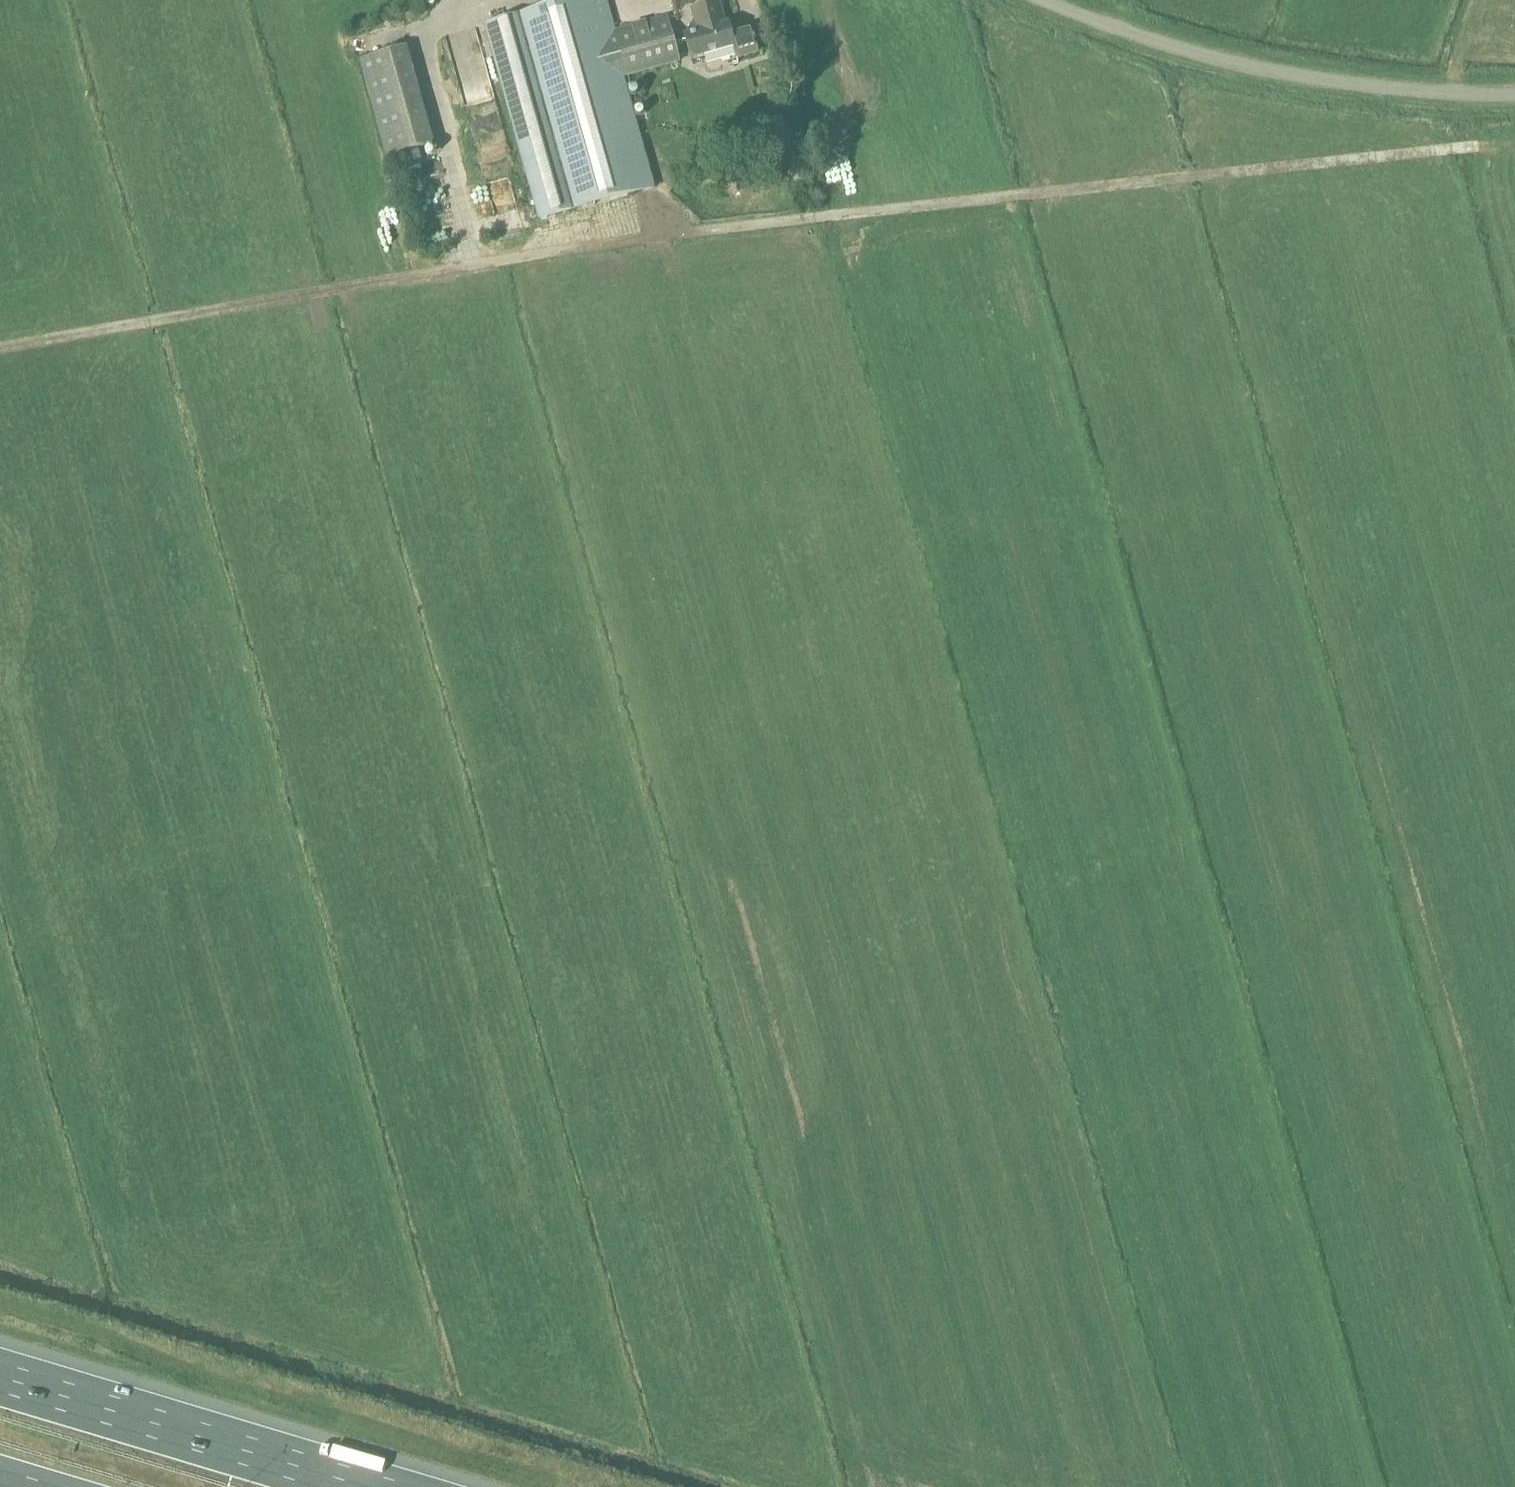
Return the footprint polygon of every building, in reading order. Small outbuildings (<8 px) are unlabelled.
[(563,213),(654,188),(623,77),(680,61),(667,17),(615,31),(607,0),(579,0),(487,26),(541,219),(563,213)] [(737,59),(758,52),(752,28),(731,33),(729,25),(725,26),(719,3),(693,10),(696,21),(694,22),(686,36),(686,37),(685,37),(692,60),(734,49),(737,59)] [(387,158),(434,145),(406,48),(360,61),(387,158)]
